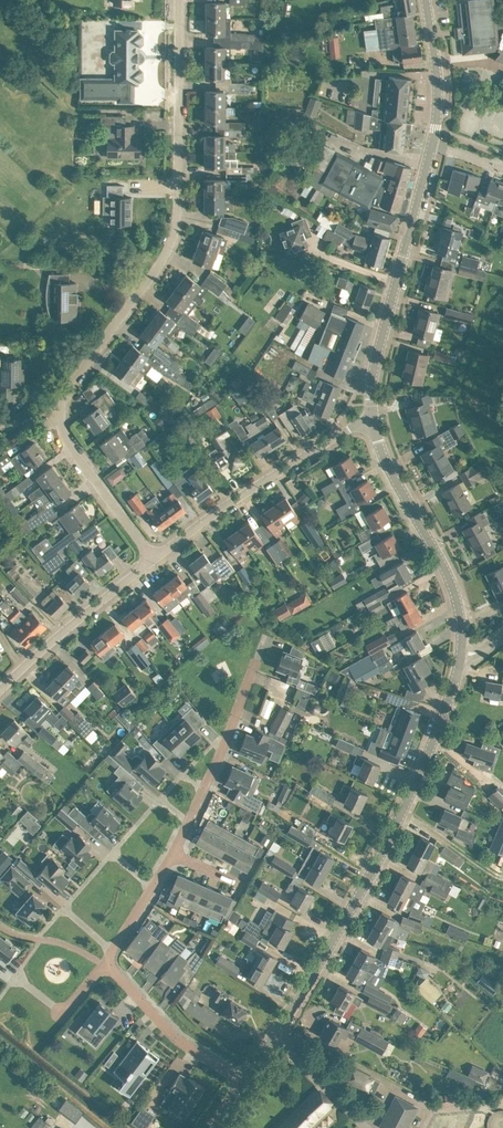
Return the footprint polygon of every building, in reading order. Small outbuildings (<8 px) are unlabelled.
[(395,3),(381,6),(382,12),(369,14),(370,20),(396,15),(412,13),(415,12),(413,0),(395,0),(395,3)] [(455,27),(455,29),(456,36),(456,38),(461,38),(463,54),(498,50),(499,50),(496,22),(493,0),(457,0),(460,26),(455,27)] [(206,18),(224,18),(225,3),(207,2),(206,18)] [(416,41),(412,13),(396,15),(400,44),(408,43),(416,41)] [(400,44),(396,15),(370,20),(370,23),(375,22),(376,28),(365,30),(368,50),(379,48),(380,49),(392,47),(394,62),(403,60),(403,62),(422,60),(420,46),(416,46),(416,44),(408,45),(408,43),(400,44)] [(224,18),(206,18),(206,34),(229,34),(230,32),(231,32),(231,18),(224,18)] [(138,45),(140,45),(142,43),(142,35),(140,33),(138,33),(138,30),(138,29),(142,29),(142,20),(82,20),(81,78),(81,98),(118,98),(118,102),(133,102),(133,83),(137,83),(137,80),(140,80),(142,78),(142,71),(140,69),(137,69),(137,63),(138,50),(138,45)] [(494,59),(495,59),(496,58),(502,61),(502,21),(496,22),(499,50),(498,50),(500,51),(500,53),(499,53),(494,59)] [(229,40),(263,41),(263,33),(246,33),(231,32),(230,32),(229,34),(229,40)] [(321,33),(322,52),(330,51),(331,58),(341,57),(339,36),(330,37),(329,33),(321,33)] [(206,47),(206,62),(224,63),(230,63),(231,58),(228,56),(224,56),(224,47),(206,47)] [(224,63),(206,62),(205,78),(224,78),(224,63)] [(389,77),(385,119),(406,122),(410,79),(389,77)] [(250,92),(250,85),(228,84),(228,92),(250,92)] [(206,91),(206,107),(224,107),(224,91),(206,91)] [(308,105),(305,112),(316,116),(319,108),(308,105)] [(234,107),(224,107),(206,107),(206,122),(224,123),(224,114),(234,114),(234,107)] [(348,108),(346,123),(354,124),(354,127),(369,129),(369,128),(375,129),(381,130),(387,130),(386,140),(380,140),(379,148),(385,149),(385,150),(392,150),(403,152),(405,133),(410,133),(411,123),(406,122),(385,119),(377,116),(372,114),(371,114),(356,109),(348,108)] [(134,126),(122,126),(122,116),(101,115),(101,126),(104,127),(104,139),(111,139),(110,157),(139,157),(139,138),(134,138),(134,126)] [(205,151),(235,151),(235,143),(224,143),(224,135),(206,135),(205,151)] [(315,166),(308,182),(313,185),(320,190),(323,183),(336,190),(369,208),(371,203),(388,208),(398,211),(408,179),(391,173),(390,178),(381,175),(379,174),(373,170),(367,167),(335,150),(324,145),(314,165),(315,166)] [(288,160),(294,149),(290,147),(285,157),(278,154),(274,160),(282,164),(285,158),(288,160)] [(274,160),(278,154),(269,148),(265,154),(274,160)] [(235,158),(235,151),(205,151),(205,167),(224,167),(224,158),(235,158)] [(371,156),(367,167),(373,170),(379,174),(381,175),(390,178),(391,173),(408,179),(412,167),(401,164),(394,162),(394,163),(386,160),(386,161),(376,158),(371,156)] [(448,191),(458,194),(459,194),(462,185),(476,189),(480,176),(453,169),(448,191)] [(475,200),(482,202),(484,203),(483,206),(493,209),(502,182),(493,178),(493,181),(490,180),(488,187),(486,190),(480,187),(476,197),(475,200)] [(205,179),(205,195),(233,195),(233,188),(224,188),(224,179),(216,179),(205,179)] [(492,212),(502,216),(502,182),(493,209),(492,212)] [(123,185),(112,185),(107,185),(107,198),(110,198),(109,224),(131,224),(131,197),(123,197),(123,185)] [(313,185),(306,197),(313,201),(320,190),(313,185)] [(205,195),(205,211),(216,211),(219,211),(219,216),(222,217),(222,216),(223,216),(223,213),(224,211),(223,203),(233,203),(233,195),(205,195)] [(282,211),(294,218),(298,211),(286,204),(282,211)] [(366,224),(382,228),(393,231),(397,216),(371,208),(366,224)] [(222,217),(219,225),(241,232),(244,233),(248,222),(231,216),(223,216),(222,216),(222,217)] [(293,227),(280,232),(284,242),(288,253),(308,245),(305,237),(304,233),(311,231),(307,221),(303,222),(301,218),(295,220),(297,225),(293,227)] [(338,222),(334,231),(335,232),(353,242),(386,252),(391,237),(380,234),(374,233),(372,241),(368,239),(368,237),(352,233),(353,230),(338,222)] [(219,225),(217,231),(239,239),(241,232),(219,225)] [(442,226),(436,251),(455,256),(462,232),(442,226)] [(327,227),(322,237),(330,242),(331,239),(335,232),(334,231),(327,227)] [(204,230),(198,245),(216,251),(223,253),(225,246),(219,244),(221,236),(216,234),(204,230)] [(335,232),(331,239),(339,243),(340,241),(347,245),(347,247),(368,252),(365,261),(371,263),(382,266),(386,252),(353,242),(335,232)] [(198,245),(193,260),(204,264),(211,266),(216,251),(198,245)] [(461,264),(477,268),(479,259),(463,255),(461,264)] [(487,271),(477,268),(461,264),(458,273),(481,279),(478,289),(482,290),(487,271)] [(452,270),(445,268),(434,265),(430,283),(427,282),(424,292),(435,294),(444,297),(452,270)] [(223,289),(229,297),(231,299),(237,295),(227,284),(219,278),(211,272),(207,277),(223,289)] [(77,283),(56,282),(56,273),(49,273),(48,280),(47,288),(46,295),(47,304),(48,309),(50,314),(52,318),(55,322),(57,319),(58,319),(76,320),(77,283)] [(186,275),(177,287),(191,298),(197,302),(200,305),(204,299),(202,297),(195,292),(200,285),(186,275)] [(223,289),(207,277),(202,283),(226,300),(229,297),(223,289)] [(374,288),(349,279),(339,277),(337,284),(346,287),(350,293),(348,298),(356,300),(355,301),(368,305),(374,288)] [(177,287),(167,300),(172,304),(176,307),(181,311),(182,310),(184,311),(180,317),(196,330),(205,336),(209,330),(188,314),(197,302),(191,298),(177,287)] [(285,302),(275,317),(286,324),(296,309),(285,302)] [(332,311),(345,316),(348,309),(334,303),(332,310),(326,312),(309,302),(299,318),(300,319),(297,325),(301,327),(290,346),(296,350),(295,351),(301,355),(316,327),(317,328),(319,323),(325,326),(332,311)] [(445,315),(445,316),(472,323),(474,317),(474,315),(447,307),(445,315)] [(416,324),(413,334),(419,335),(431,338),(432,339),(432,338),(435,327),(437,318),(439,313),(431,311),(420,308),(420,309),(421,309),(417,325),(416,324)] [(154,317),(150,322),(164,333),(170,337),(174,332),(179,325),(175,323),(176,322),(174,321),(168,316),(165,314),(159,310),(157,309),(152,316),(154,317)] [(365,324),(345,316),(332,311),(325,326),(326,327),(319,343),(332,348),(328,357),(313,349),(310,355),(310,361),(324,368),(324,369),(343,377),(365,324)] [(249,315),(246,319),(253,324),(256,320),(249,315)] [(176,322),(175,323),(179,325),(192,335),(196,330),(180,317),(176,322)] [(150,322),(141,335),(147,340),(149,342),(155,346),(155,345),(160,339),(169,345),(173,339),(170,337),(164,333),(150,322)] [(133,345),(123,358),(144,373),(153,361),(155,362),(156,363),(156,367),(174,380),(174,379),(180,372),(176,369),(153,352),(149,357),(142,352),(139,350),(133,345)] [(211,364),(221,350),(215,345),(205,360),(211,364)] [(157,347),(153,352),(176,369),(179,364),(173,361),(174,359),(157,347)] [(450,353),(441,350),(441,351),(435,349),(433,358),(449,362),(450,360),(455,361),(457,356),(450,353)] [(402,378),(413,381),(421,383),(428,355),(409,350),(402,378)] [(123,358),(114,371),(123,377),(129,381),(135,385),(144,373),(123,358)] [(2,398),(13,398),(14,384),(23,384),(23,376),(20,375),(20,359),(0,359),(0,398),(2,398)] [(317,371),(296,360),(292,368),(313,379),(317,371)] [(180,372),(174,379),(180,384),(186,376),(184,375),(181,373),(180,372)] [(334,401),(339,387),(326,382),(320,380),(314,394),(334,401)] [(334,401),(314,394),(307,391),(310,383),(306,381),(302,389),(305,390),(301,398),(317,404),(315,411),(328,416),(334,401)] [(83,391),(89,400),(96,395),(90,386),(87,388),(83,391)] [(95,432),(103,425),(110,420),(105,414),(109,410),(108,409),(115,403),(107,391),(91,402),(96,409),(84,417),(87,422),(86,423),(88,425),(89,424),(95,432)] [(417,435),(427,432),(434,430),(426,403),(432,401),(430,394),(425,395),(415,398),(417,405),(406,408),(409,418),(412,417),(417,435)] [(150,408),(160,415),(162,416),(164,418),(169,411),(155,401),(150,408)] [(279,416),(271,404),(265,408),(273,420),(279,416)] [(291,417),(296,425),(302,434),(316,425),(313,419),(316,418),(312,412),(309,415),(305,408),(291,417)] [(256,412),(249,416),(253,422),(259,418),(256,412)] [(256,421),(272,447),(286,439),(278,426),(272,430),(268,423),(269,422),(265,415),(256,421)] [(259,455),(272,447),(256,421),(247,426),(253,435),(248,438),(259,455)] [(248,435),(247,433),(241,423),(234,428),(241,439),(248,435)] [(232,469),(244,461),(236,449),(231,452),(222,437),(229,433),(224,425),(209,434),(221,452),(219,453),(216,448),(209,452),(212,457),(210,458),(218,470),(228,464),(232,469)] [(457,466),(453,469),(442,450),(448,447),(446,443),(461,434),(456,425),(427,441),(431,448),(421,454),(435,479),(446,472),(449,478),(460,472),(457,466)] [(124,461),(138,450),(151,441),(149,438),(147,434),(146,434),(144,431),(145,431),(143,428),(139,430),(140,431),(137,432),(131,436),(132,437),(129,439),(122,428),(115,434),(101,443),(113,459),(119,455),(124,461)] [(198,444),(190,431),(181,438),(187,446),(186,447),(189,450),(198,444)] [(20,452),(13,457),(16,462),(24,472),(31,467),(36,463),(45,457),(34,442),(25,448),(20,452)] [(4,471),(0,467),(11,459),(11,458),(6,451),(0,456),(0,474),(4,471)] [(321,488),(325,494),(344,484),(340,478),(357,469),(350,455),(333,465),(337,472),(331,475),(334,481),(321,488)] [(151,464),(168,488),(173,484),(157,460),(151,464)] [(460,472),(467,486),(487,474),(480,461),(460,472)] [(194,465),(173,480),(183,494),(191,489),(198,500),(213,489),(209,484),(214,480),(206,470),(201,474),(194,465)] [(39,495),(62,479),(52,466),(37,477),(42,484),(28,494),(33,500),(39,495)] [(111,475),(108,477),(113,484),(115,482),(120,478),(126,474),(122,467),(115,472),(111,475)] [(6,492),(0,497),(0,498),(12,515),(20,510),(13,501),(10,503),(8,501),(25,489),(24,488),(33,481),(29,475),(16,485),(6,492)] [(71,491),(62,479),(39,495),(44,503),(52,497),(56,503),(71,491)] [(348,505),(349,507),(348,508),(341,512),(344,518),(352,513),(367,505),(364,499),(375,493),(368,479),(350,489),(354,496),(349,499),(351,503),(348,505)] [(471,506),(458,483),(442,492),(455,515),(471,506)] [(160,501),(173,519),(186,510),(178,499),(173,492),(160,501)] [(129,499),(139,513),(147,508),(136,494),(129,499)] [(498,494),(489,499),(491,504),(501,498),(498,494)] [(280,501),(273,506),(285,522),(291,518),(295,523),(301,519),(299,516),(305,512),(299,504),(293,508),(291,504),(286,497),(285,498),(284,497),(280,500),(280,501)] [(173,519),(160,501),(147,510),(160,528),(173,519)] [(494,505),(496,510),(502,507),(502,503),(502,501),(494,505)] [(40,541),(31,548),(42,562),(72,540),(79,535),(81,534),(77,528),(90,517),(79,502),(74,506),(74,505),(71,507),(71,508),(65,513),(59,517),(70,532),(64,536),(64,537),(53,545),(46,550),(40,541)] [(367,528),(359,532),(364,541),(374,535),(378,533),(379,533),(376,527),(383,523),(390,519),(382,505),(373,511),(370,506),(364,510),(366,514),(370,522),(365,525),(367,528)] [(55,511),(51,506),(40,514),(38,511),(20,525),(26,533),(47,517),(55,511)] [(262,513),(261,514),(266,521),(274,533),(276,536),(282,532),(278,526),(285,522),(273,506),(266,510),(266,509),(261,512),(262,513)] [(55,511),(47,517),(50,521),(58,515),(55,511)] [(482,511),(479,512),(469,518),(473,525),(464,529),(473,544),(472,545),(477,554),(487,549),(494,545),(480,521),(486,518),(482,511)] [(309,518),(303,523),(314,539),(321,535),(319,532),(311,521),(309,518)] [(244,526),(237,530),(248,547),(255,542),(258,548),(264,544),(249,522),(248,523),(247,522),(243,524),(244,526)] [(81,534),(79,535),(84,542),(100,531),(95,524),(81,534)] [(242,551),(248,547),(237,530),(230,535),(229,534),(225,537),(226,538),(224,539),(239,561),(245,557),(242,551)] [(364,541),(358,544),(362,551),(376,543),(379,550),(374,554),(377,560),(380,565),(387,562),(389,560),(386,555),(396,549),(400,547),(393,533),(381,540),(378,533),(374,535),(364,541)] [(272,544),(282,558),(287,555),(289,558),(292,556),(290,553),(291,553),(281,538),(272,544)] [(282,558),(272,544),(264,549),(275,564),(282,558)] [(338,546),(331,550),(336,557),(342,553),(338,546)] [(67,549),(65,547),(42,563),(50,573),(57,567),(55,563),(62,558),(59,555),(67,549)] [(88,565),(90,563),(99,574),(113,563),(105,552),(98,557),(92,549),(81,557),(83,558),(79,562),(82,565),(83,564),(84,565),(87,563),(88,565)] [(190,563),(197,572),(199,575),(200,575),(205,582),(217,572),(223,579),(235,570),(222,554),(217,559),(212,564),(204,553),(190,563)] [(90,583),(84,577),(89,572),(84,567),(82,565),(79,562),(77,560),(66,570),(74,578),(67,585),(77,595),(79,594),(80,595),(86,590),(84,588),(90,583)] [(380,574),(387,586),(388,585),(392,593),(402,587),(399,582),(411,576),(403,561),(391,568),(380,574)] [(17,562),(7,572),(32,597),(37,592),(14,570),(20,565),(17,562)] [(253,579),(244,566),(237,571),(243,580),(241,581),(251,595),(253,593),(247,584),(253,579)] [(502,597),(502,566),(487,574),(499,599),(502,597)] [(342,572),(329,580),(334,588),(347,581),(342,572)] [(178,574),(165,583),(175,595),(180,601),(188,595),(187,593),(190,590),(186,585),(184,582),(178,574)] [(165,583),(153,593),(160,602),(162,604),(168,611),(180,601),(175,595),(165,583)] [(208,585),(201,590),(210,602),(217,596),(208,585)] [(362,610),(381,599),(380,599),(392,593),(388,585),(387,586),(363,598),(364,599),(356,603),(360,611),(362,610)] [(15,586),(10,590),(24,605),(29,600),(15,586)] [(69,604),(61,596),(59,595),(53,589),(47,595),(42,599),(41,602),(56,617),(69,604)] [(193,596),(207,616),(215,610),(201,590),(193,596)] [(402,611),(415,604),(407,591),(394,598),(395,598),(387,602),(390,609),(398,604),(402,611)] [(309,603),(306,595),(297,600),(301,607),(309,603)] [(146,598),(134,608),(143,620),(149,627),(150,627),(150,626),(154,622),(155,623),(158,626),(160,623),(161,623),(161,622),(157,616),(157,614),(156,612),(155,610),(153,607),(146,598)] [(371,614),(384,606),(381,599),(362,610),(365,616),(371,613),(371,614)] [(281,619),(290,614),(285,604),(275,609),(281,619)] [(422,618),(415,604),(402,611),(386,620),(389,625),(395,621),(396,624),(398,623),(402,629),(409,625),(422,618)] [(36,636),(46,626),(32,611),(26,617),(17,606),(13,610),(12,611),(36,636)] [(134,608),(122,618),(129,626),(131,629),(143,620),(134,608)] [(26,646),(36,636),(12,611),(8,616),(17,625),(11,631),(26,646)] [(161,623),(160,623),(169,634),(166,636),(171,642),(181,635),(180,634),(176,629),(170,621),(167,618),(161,622),(161,623)] [(115,623),(103,633),(112,644),(124,635),(115,623)] [(159,639),(150,628),(149,629),(150,630),(144,635),(152,645),(156,642),(158,645),(161,643),(159,639)] [(404,638),(396,643),(391,645),(395,652),(408,644),(412,651),(401,658),(405,665),(422,656),(418,649),(425,645),(416,631),(404,638)] [(328,632),(311,641),(318,655),(336,645),(328,632)] [(117,650),(112,644),(103,633),(91,642),(105,660),(117,650)] [(365,645),(370,653),(371,655),(383,648),(383,649),(392,644),(385,634),(365,645)] [(136,642),(143,651),(149,647),(142,637),(136,642)] [(127,649),(142,669),(150,662),(135,643),(127,649)] [(387,660),(389,659),(383,649),(383,648),(371,655),(377,666),(380,664),(383,671),(391,666),(387,660)] [(86,649),(78,657),(84,663),(92,655),(86,649)] [(302,658),(283,651),(277,668),(283,670),(280,678),(291,682),(292,681),(297,683),(301,673),(297,671),(302,658)] [(377,666),(371,655),(370,653),(339,671),(352,678),(355,678),(356,680),(364,678),(364,679),(380,670),(377,666)] [(425,662),(422,656),(405,665),(400,668),(404,673),(408,671),(408,673),(412,679),(408,681),(413,691),(429,682),(424,673),(430,670),(429,668),(431,667),(427,661),(425,662)] [(79,676),(76,673),(68,665),(57,676),(76,695),(82,689),(80,687),(85,682),(79,676)] [(159,672),(153,677),(157,682),(163,678),(159,672)] [(355,680),(346,675),(341,689),(350,693),(355,680)] [(70,701),(76,695),(57,676),(46,687),(57,698),(58,698),(63,703),(68,698),(70,701)] [(484,694),(490,695),(489,702),(499,703),(500,698),(502,699),(502,690),(502,683),(486,680),(484,694)] [(307,681),(304,689),(314,693),(317,687),(314,686),(315,684),(307,681)] [(93,682),(87,688),(97,697),(103,691),(93,682)] [(126,682),(113,693),(123,706),(124,704),(134,697),(136,695),(126,682)] [(309,695),(303,692),(296,705),(302,708),(309,695)] [(38,696),(25,708),(31,714),(33,716),(35,718),(40,723),(46,717),(49,719),(53,724),(53,723),(59,717),(63,714),(59,711),(56,714),(48,706),(46,704),(38,696)] [(65,705),(59,711),(63,714),(69,720),(76,727),(85,737),(85,736),(89,732),(94,727),(78,711),(77,712),(75,714),(66,705),(65,705)] [(172,724),(190,744),(201,734),(196,729),(205,721),(192,706),(172,724)] [(281,735),(292,713),(282,707),(270,730),(281,735)] [(393,731),(411,738),(421,714),(403,707),(393,731)] [(123,708),(116,715),(125,724),(131,717),(123,708)] [(25,730),(22,727),(14,719),(2,732),(12,742),(16,746),(22,740),(28,746),(35,740),(24,730),(25,730)] [(190,744),(172,724),(153,743),(166,757),(175,749),(180,754),(190,744)] [(37,731),(58,749),(64,743),(43,725),(37,731)] [(261,762),(267,748),(267,747),(273,749),(273,750),(281,753),(285,743),(257,728),(253,735),(246,733),(239,751),(251,756),(251,758),(261,762)] [(411,738),(393,731),(387,747),(372,741),(368,750),(379,755),(388,759),(391,751),(404,756),(411,738)] [(351,752),(355,744),(335,736),(332,742),(336,744),(336,745),(351,752)] [(121,753),(124,750),(128,745),(122,740),(110,754),(120,763),(126,757),(121,753)] [(467,742),(463,754),(473,758),(475,758),(472,765),(491,772),(500,747),(483,741),(481,747),(477,746),(467,742)] [(16,758),(7,750),(3,755),(0,752),(0,767),(2,765),(12,774),(22,763),(16,758)] [(47,769),(48,769),(24,750),(18,758),(48,782),(54,774),(47,769)] [(154,782),(156,783),(161,777),(160,776),(161,774),(160,773),(163,769),(159,765),(161,762),(150,752),(147,755),(146,754),(142,758),(136,753),(132,757),(130,755),(127,759),(135,766),(134,767),(153,784),(154,782)] [(378,775),(376,773),(380,765),(365,758),(357,755),(353,762),(361,765),(357,774),(373,781),(373,780),(376,781),(378,775)] [(121,786),(113,795),(130,810),(143,795),(129,784),(135,777),(120,764),(114,771),(119,775),(114,781),(121,786)] [(231,786),(227,794),(257,811),(263,800),(247,793),(251,784),(250,783),(253,775),(251,774),(250,772),(246,770),(244,771),(233,766),(232,768),(230,768),(228,773),(229,774),(225,783),(231,786)] [(468,801),(469,798),(474,788),(466,784),(466,783),(450,776),(447,783),(450,785),(444,798),(460,805),(463,798),(468,801)] [(314,783),(309,791),(321,799),(325,792),(326,790),(314,783)] [(367,794),(357,789),(352,787),(344,783),(340,790),(348,794),(344,803),(359,810),(367,794)] [(293,789),(286,785),(278,799),(285,803),(293,789)] [(488,796),(490,798),(491,799),(499,807),(501,808),(502,805),(502,790),(498,785),(488,796)] [(234,803),(229,800),(225,807),(230,809),(234,803)] [(15,802),(8,810),(15,816),(18,813),(18,814),(23,809),(15,802)] [(61,807),(68,813),(78,822),(95,837),(101,830),(105,833),(109,828),(111,830),(119,821),(112,815),(113,814),(104,806),(97,813),(94,812),(91,812),(88,813),(87,815),(75,805),(72,809),(65,803),(61,807)] [(237,811),(244,815),(246,810),(240,806),(237,811)] [(68,813),(61,807),(54,815),(71,830),(78,822),(68,813)] [(291,815),(281,808),(278,813),(288,820),(291,815)] [(28,809),(19,819),(28,826),(27,828),(33,833),(41,824),(35,819),(37,817),(28,809)] [(461,816),(455,813),(445,809),(439,822),(446,825),(444,830),(470,842),(474,834),(464,829),(469,820),(461,816)] [(244,815),(241,819),(248,822),(250,818),(252,813),(246,810),(244,815)] [(329,832),(334,835),(344,840),(352,824),(338,816),(338,817),(330,813),(326,820),(334,824),(329,832)] [(204,845),(209,848),(221,825),(208,818),(196,841),(198,842),(197,843),(204,846),(204,845)] [(306,822),(301,830),(313,837),(317,831),(317,829),(306,822)] [(234,832),(221,825),(209,848),(210,849),(210,850),(216,853),(217,852),(222,855),(234,832)] [(490,849),(502,854),(502,827),(499,825),(490,849)] [(234,862),(247,839),(234,832),(222,855),(223,856),(222,857),(229,860),(229,859),(234,862)] [(61,847),(81,865),(88,857),(87,856),(89,853),(90,854),(91,853),(88,850),(92,845),(80,834),(76,839),(71,835),(61,847)] [(277,850),(281,842),(265,835),(261,842),(277,850)] [(307,851),(313,841),(300,835),(295,845),(307,851)] [(414,850),(435,861),(439,853),(452,863),(453,862),(459,866),(464,860),(458,855),(444,844),(441,849),(434,844),(431,842),(421,837),(414,850)] [(260,846),(247,839),(234,862),(236,862),(235,864),(241,866),(242,866),(247,869),(254,856),(259,859),(263,852),(258,849),(260,846)] [(334,858),(324,852),(321,850),(321,851),(313,846),(305,859),(326,871),(334,858)] [(430,871),(435,861),(414,850),(407,864),(417,869),(427,874),(425,879),(440,887),(457,897),(459,893),(449,888),(452,882),(430,871)] [(0,861),(0,875),(1,876),(11,864),(12,863),(14,861),(6,854),(0,861)] [(67,881),(68,879),(61,873),(65,868),(53,858),(52,859),(47,854),(41,860),(42,860),(40,862),(44,866),(37,874),(55,890),(59,886),(61,888),(62,886),(63,887),(68,882),(67,881)] [(292,875),(295,869),(283,862),(285,859),(278,855),(273,864),(292,875)] [(20,858),(15,865),(30,878),(35,871),(20,858)] [(297,873),(309,879),(319,885),(326,871),(305,859),(297,873)] [(25,889),(31,882),(11,864),(1,876),(0,877),(0,878),(11,888),(17,881),(25,889)] [(173,886),(167,884),(160,895),(181,904),(191,880),(186,878),(186,877),(180,874),(179,875),(178,874),(173,886)] [(420,884),(412,879),(402,874),(395,888),(415,898),(419,900),(419,901),(423,893),(417,890),(420,884)] [(300,887),(302,882),(294,877),(287,889),(295,894),(291,902),(304,910),(313,894),(300,887)] [(194,910),(204,886),(199,884),(199,883),(193,879),(193,881),(191,880),(181,904),(194,910)] [(258,889),(267,895),(275,900),(280,892),(263,881),(258,889)] [(433,884),(429,891),(445,899),(448,892),(433,884)] [(204,886),(194,910),(208,915),(218,892),(212,889),(213,889),(207,885),(206,886),(204,886)] [(419,900),(415,898),(395,888),(388,902),(401,908),(406,910),(410,912),(408,917),(423,922),(430,925),(434,917),(426,914),(427,913),(421,911),(425,903),(419,901),(419,900)] [(25,918),(30,922),(46,904),(33,892),(32,893),(28,889),(24,894),(28,898),(17,911),(18,912),(16,914),(23,920),(25,918)] [(221,921),(231,897),(225,895),(226,894),(220,891),(219,892),(218,892),(208,915),(221,921)] [(240,914),(232,910),(227,919),(235,924),(240,914)] [(265,927),(261,934),(270,939),(274,941),(283,947),(287,940),(292,931),(289,929),(294,920),(275,910),(273,913),(270,918),(270,919),(265,927)] [(401,922),(395,919),(382,911),(374,925),(395,937),(405,939),(410,930),(419,932),(423,922),(408,917),(403,915),(401,922)] [(244,929),(248,922),(242,917),(237,924),(239,926),(243,928),(244,929)] [(142,950),(149,955),(162,940),(169,930),(159,923),(151,932),(143,926),(125,949),(126,949),(132,954),(133,952),(137,956),(142,950)] [(446,932),(464,940),(469,932),(449,924),(446,932)] [(390,946),(395,937),(374,925),(367,938),(379,946),(380,945),(384,947),(383,953),(398,958),(401,950),(390,946)] [(253,947),(259,938),(246,930),(243,928),(239,926),(234,933),(241,937),(240,938),(253,947)] [(11,944),(12,943),(6,938),(5,939),(0,936),(0,958),(1,957),(8,963),(13,956),(11,955),(16,948),(11,944)] [(162,940),(149,955),(143,963),(144,963),(150,968),(151,966),(155,970),(160,964),(167,969),(179,954),(187,944),(177,936),(168,945),(162,940)] [(256,953),(252,961),(269,971),(277,958),(262,949),(256,946),(253,951),(256,953)] [(402,959),(398,958),(383,953),(381,959),(361,948),(354,961),(374,973),(378,966),(382,968),(385,962),(399,967),(402,959)] [(179,954),(167,969),(161,977),(167,982),(169,980),(173,983),(177,978),(188,986),(204,958),(194,950),(186,959),(179,954)] [(216,961),(215,962),(235,976),(241,967),(221,954),(216,961)] [(247,976),(252,979),(261,984),(269,971),(252,961),(249,959),(244,967),(241,972),(247,976)] [(374,973),(354,961),(346,975),(359,982),(362,976),(370,980),(374,973)] [(414,987),(431,1004),(442,991),(427,977),(430,971),(420,966),(416,973),(420,975),(414,987)] [(483,973),(476,981),(493,995),(500,986),(483,973)] [(363,990),(371,994),(388,1003),(392,995),(366,983),(363,990)] [(359,1006),(363,998),(350,990),(340,985),(332,1000),(337,1003),(333,1010),(342,1015),(350,1001),(359,1006)] [(188,1010),(207,1022),(211,1016),(200,1009),(203,1005),(197,1001),(201,995),(188,986),(179,1000),(188,1010)] [(223,1012),(229,1016),(239,1022),(247,1010),(231,1000),(232,998),(216,987),(211,996),(227,1006),(223,1012)] [(371,994),(366,1003),(387,1014),(392,1005),(388,1003),(371,994)] [(88,1040),(96,1047),(119,1017),(100,1002),(84,1021),(86,1023),(81,1030),(90,1038),(88,1040)] [(400,1023),(407,1013),(398,1007),(391,1017),(400,1023)] [(329,1018),(320,1034),(330,1040),(337,1044),(341,1035),(346,1038),(347,1035),(350,1030),(347,1028),(339,1023),(329,1018)] [(357,1035),(355,1039),(381,1054),(388,1041),(362,1026),(357,1035)] [(113,1070),(125,1079),(119,1087),(130,1096),(159,1057),(159,1056),(156,1060),(146,1052),(148,1048),(137,1039),(113,1070)] [(104,1063),(109,1067),(118,1054),(113,1051),(104,1063)] [(413,1060),(423,1064),(426,1057),(416,1053),(413,1060)] [(452,1068),(448,1075),(472,1086),(476,1078),(484,1083),(490,1070),(475,1063),(469,1076),(452,1068)] [(352,1066),(345,1079),(368,1091),(373,1094),(380,1081),(375,1078),(352,1066)] [(185,1117),(204,1087),(188,1077),(188,1078),(179,1073),(170,1088),(171,1089),(167,1095),(173,1100),(169,1106),(172,1109),(170,1112),(179,1119),(182,1115),(185,1117)] [(292,1109),(311,1127),(312,1127),(334,1108),(323,1098),(316,1090),(300,1105),(298,1102),(292,1109)] [(397,1097),(382,1126),(385,1127),(406,1127),(417,1107),(397,1097)] [(131,1122),(139,1127),(147,1127),(153,1118),(146,1114),(149,1110),(142,1106),(131,1122)] [(272,1127),(311,1127),(292,1109),(272,1127)] [(31,1126),(34,1127),(50,1127),(52,1126),(39,1116),(31,1126)]
